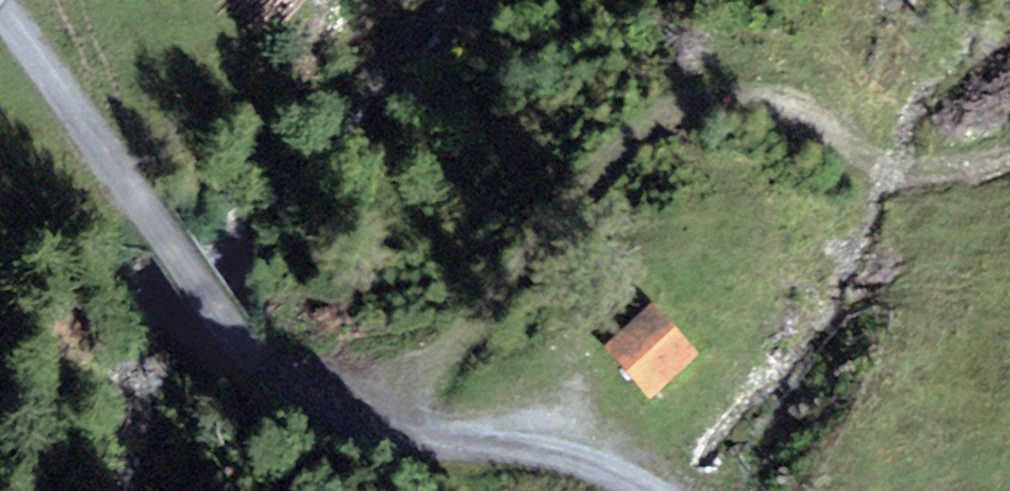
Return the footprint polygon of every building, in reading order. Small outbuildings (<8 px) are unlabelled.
[(657,310),(608,350),(645,395),(694,354),(657,310)]
